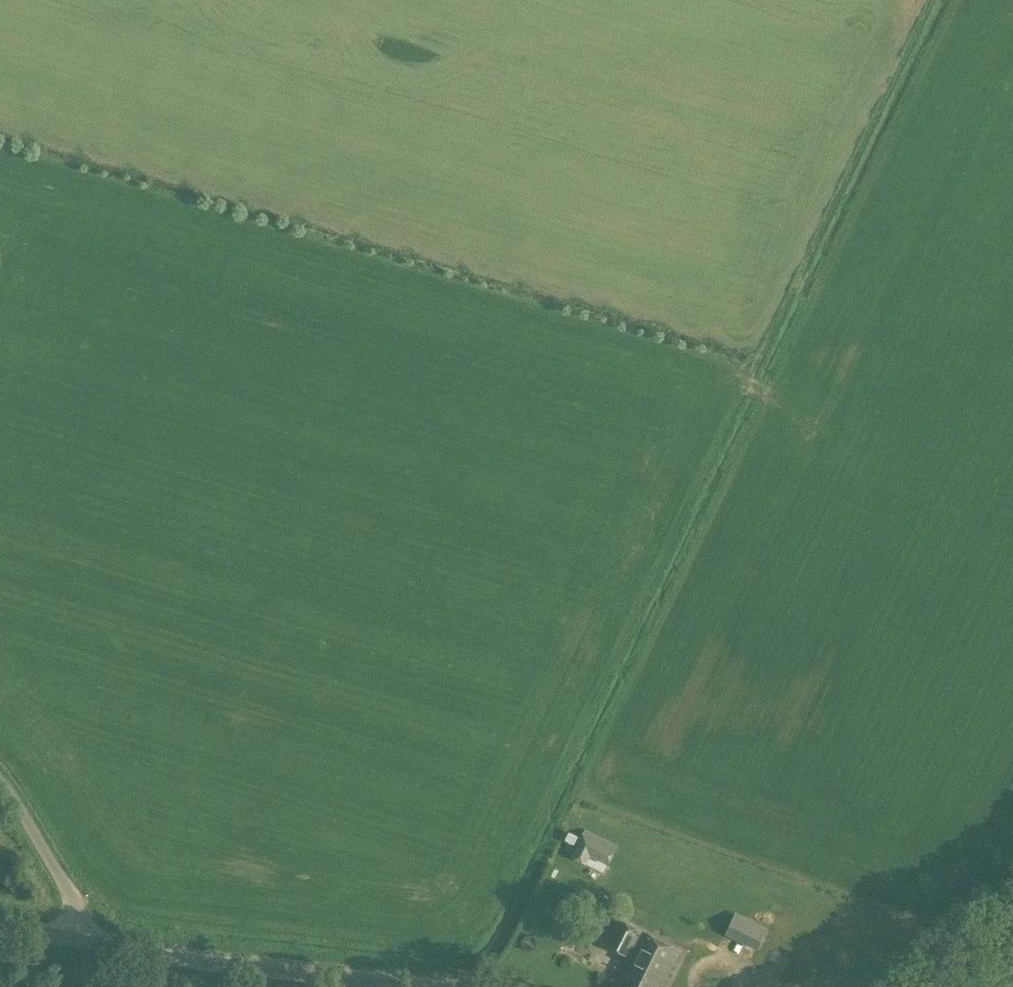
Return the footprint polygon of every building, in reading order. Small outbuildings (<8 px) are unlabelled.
[(596,863),(604,839),(581,832),(573,855),(596,863)] [(629,958),(620,977),(640,986),(662,986),(680,951),(620,921),(607,946),(629,958)]
